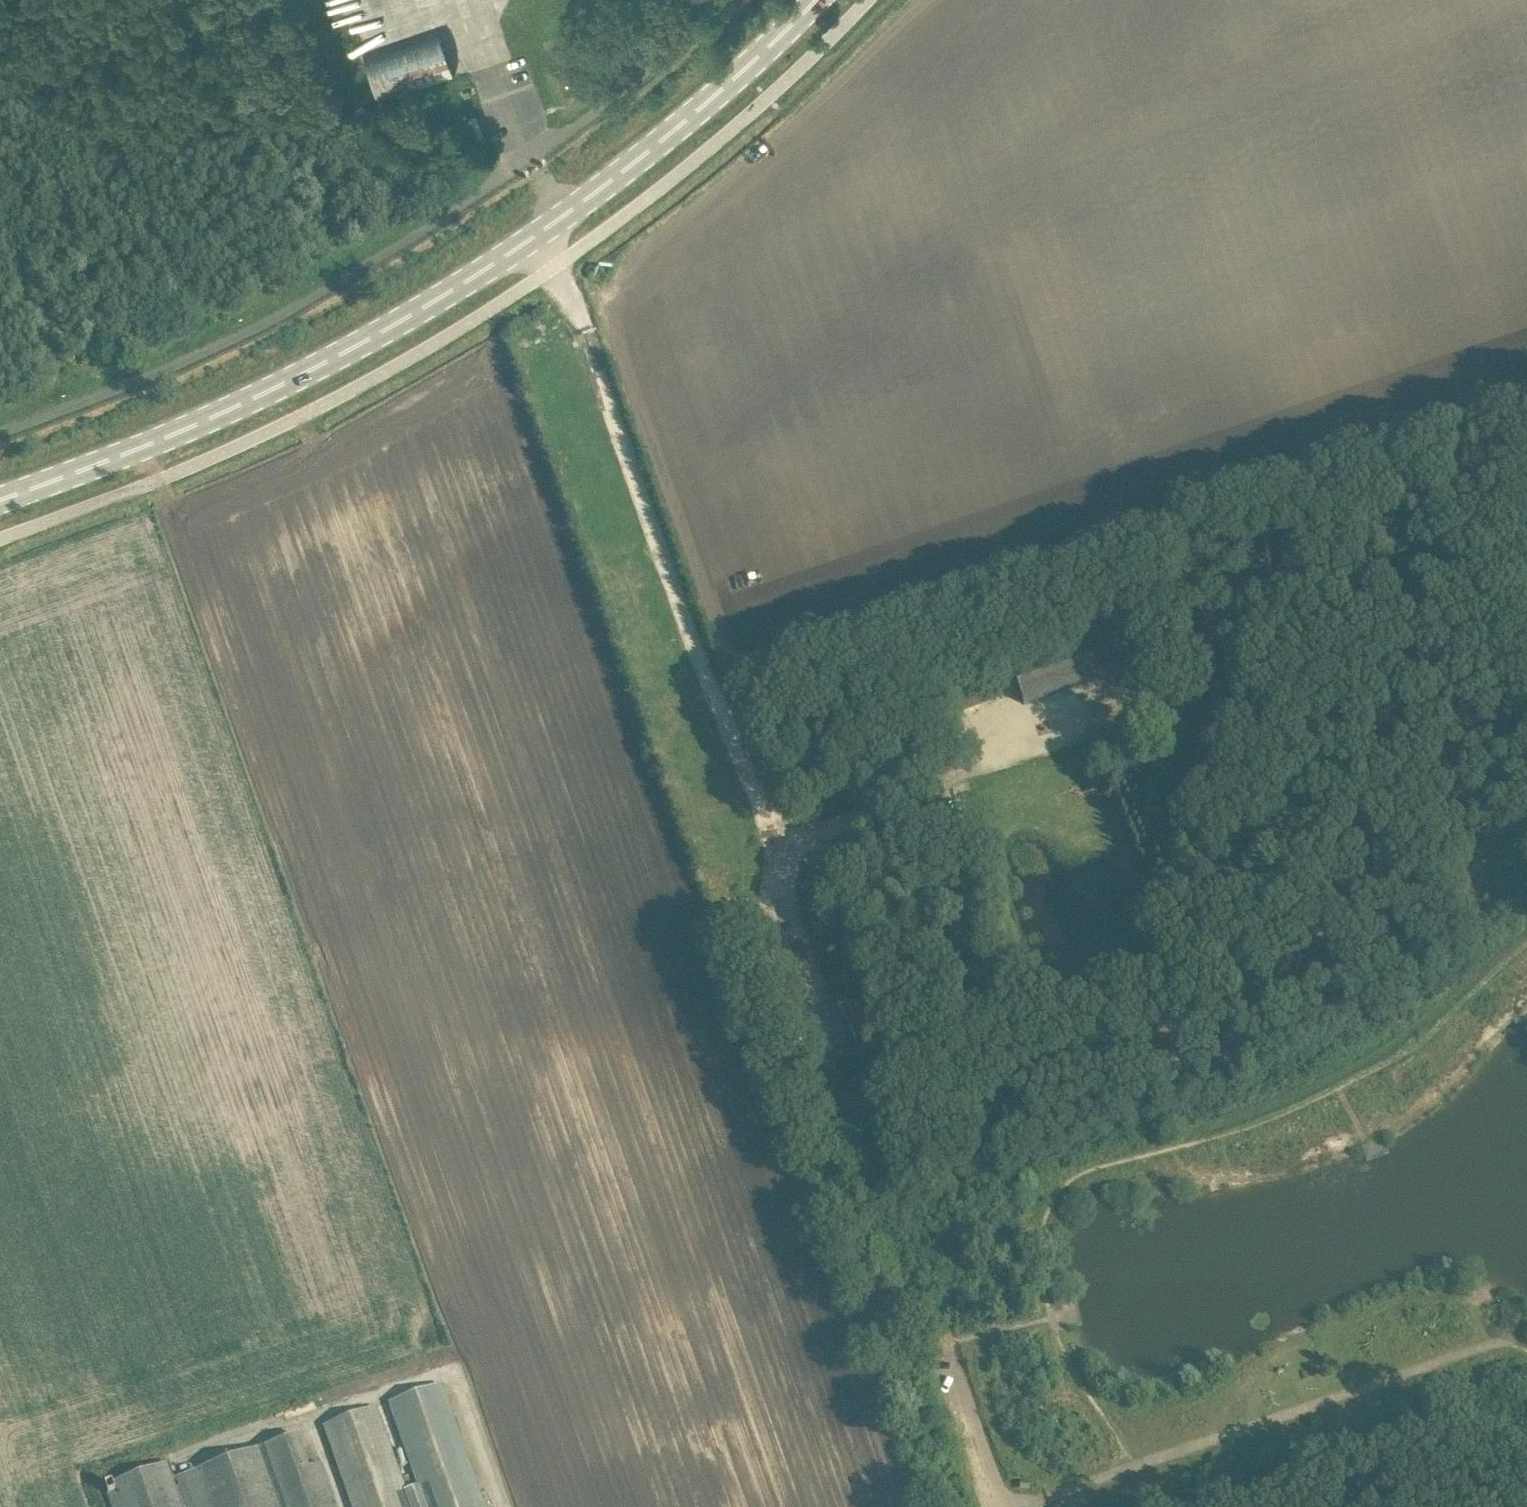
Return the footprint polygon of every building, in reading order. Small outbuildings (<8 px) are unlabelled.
[(455,76),(438,29),(363,54),(380,102),(455,76)] [(1101,678),(1084,631),(1009,657),(1019,686),(1026,705),(1101,678)] [(323,1426),(352,1506),(485,1506),(442,1384),(387,1403),(417,1486),(406,1490),(377,1406),(323,1426)] [(322,1463),(309,1468),(298,1435),(174,1478),(169,1463),(107,1484),(115,1506),(337,1506),(322,1463)]
